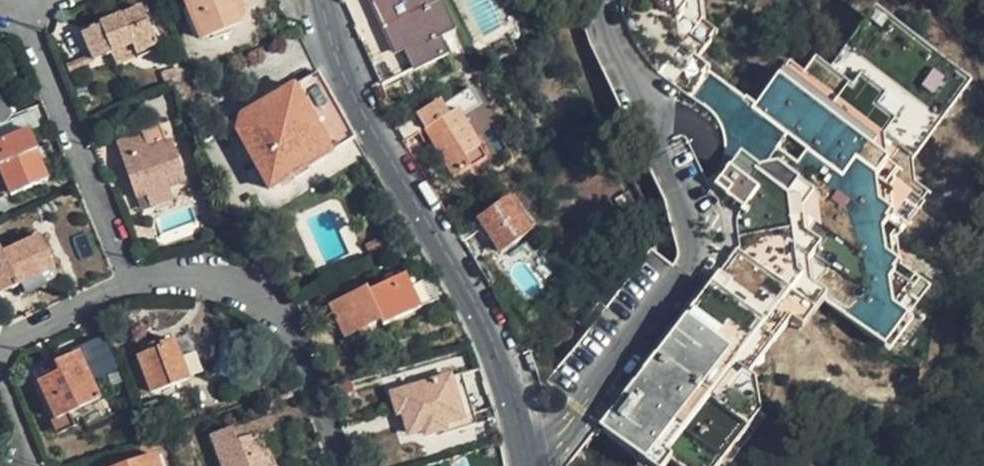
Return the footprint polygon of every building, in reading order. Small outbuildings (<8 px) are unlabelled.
[(231,0),(187,0),(203,40),(241,25),(244,21),(247,17),(248,11),(246,7),(243,3),(238,2),(232,3),(231,0)] [(424,9),(429,6),(426,0),(343,0),(342,1),(381,84),(444,55),(424,9)] [(494,33),(509,26),(499,0),(482,0),(494,33)] [(740,244),(601,430),(647,465),(666,465),(670,462),(675,465),(719,465),(752,424),(759,414),(739,397),(753,379),(744,370),(784,319),(804,335),(828,306),(884,348),(908,318),(904,313),(914,302),(917,304),(930,289),(926,265),(939,248),(926,239),(920,213),(935,195),(924,187),(914,158),(965,90),(874,21),(834,73),(814,59),(791,87),(777,77),(755,107),(743,98),(740,100),(693,63),(716,30),(685,5),(688,0),(621,0),(623,17),(659,72),(720,113),(728,136),(725,174),(719,181),(739,198),(740,244)] [(94,60),(111,53),(131,46),(135,58),(137,60),(161,50),(142,9),(82,33),(94,60)] [(131,46),(111,53),(116,66),(135,58),(131,46)] [(167,91),(175,88),(177,86),(185,81),(183,73),(176,70),(170,72),(172,83),(165,85),(167,91)] [(161,75),(165,85),(172,83),(170,72),(161,75)] [(272,190),(356,140),(319,73),(283,94),(243,118),(238,132),(272,190)] [(480,146),(457,108),(449,112),(442,99),(416,115),(452,177),(470,166),(464,156),(480,146)] [(15,117),(9,102),(5,102),(1,101),(0,101),(0,128),(5,126),(10,118),(15,117)] [(37,156),(38,151),(30,132),(0,144),(0,169),(12,196),(48,180),(37,156)] [(186,181),(172,143),(150,151),(144,136),(118,144),(123,159),(126,160),(139,199),(186,181)] [(464,156),(470,166),(486,156),(480,146),(464,156)] [(529,233),(507,199),(478,220),(493,241),(500,253),(529,233)] [(176,214),(161,219),(168,238),(196,229),(192,217),(179,221),(176,214)] [(493,241),(478,220),(472,224),(487,246),(493,241)] [(370,258),(396,246),(391,235),(364,247),(370,258)] [(42,237),(3,254),(1,248),(0,249),(0,296),(17,288),(21,297),(43,287),(39,278),(57,270),(42,237)] [(368,294),(381,321),(384,327),(420,309),(404,277),(368,294)] [(364,290),(330,306),(346,339),(381,321),(368,294),(364,290)] [(82,344),(96,378),(119,368),(106,335),(82,344)] [(190,379),(175,341),(163,345),(162,343),(152,347),(154,353),(139,359),(152,394),(190,379)] [(101,401),(80,355),(58,366),(62,374),(41,385),(56,421),(101,401)] [(462,417),(450,377),(393,394),(399,413),(404,413),(410,433),(425,429),(426,433),(445,428),(447,433),(474,425),(471,416),(462,417)] [(267,433),(273,430),(270,417),(236,429),(234,428),(213,436),(223,465),(277,465),(267,433)] [(158,455),(128,465),(161,465),(158,455)]
